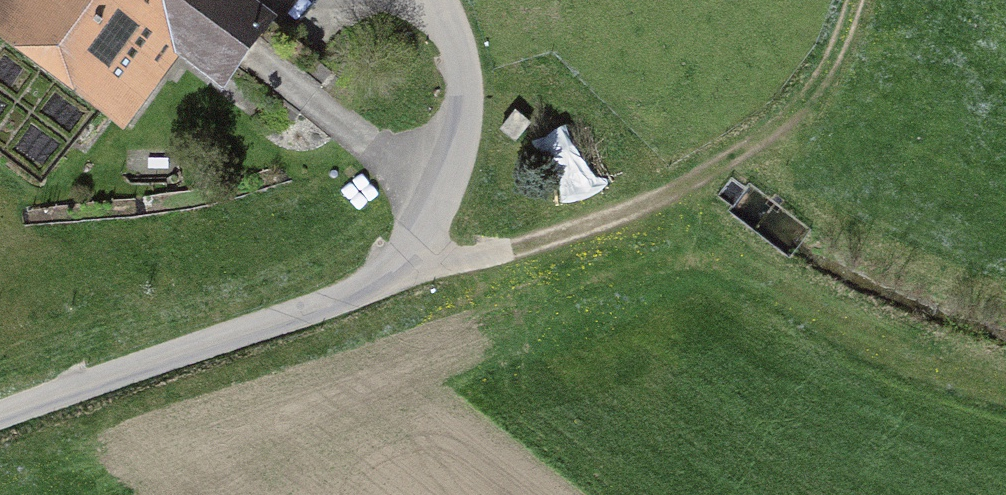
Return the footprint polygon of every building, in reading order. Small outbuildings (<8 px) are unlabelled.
[(228,74),(292,122),(331,71),(267,23),(258,34),(211,0),(8,0),(0,11),(0,12),(114,95),(162,31),(223,77),(228,74)] [(515,141),(529,122),(515,111),(500,129),(515,141)]
